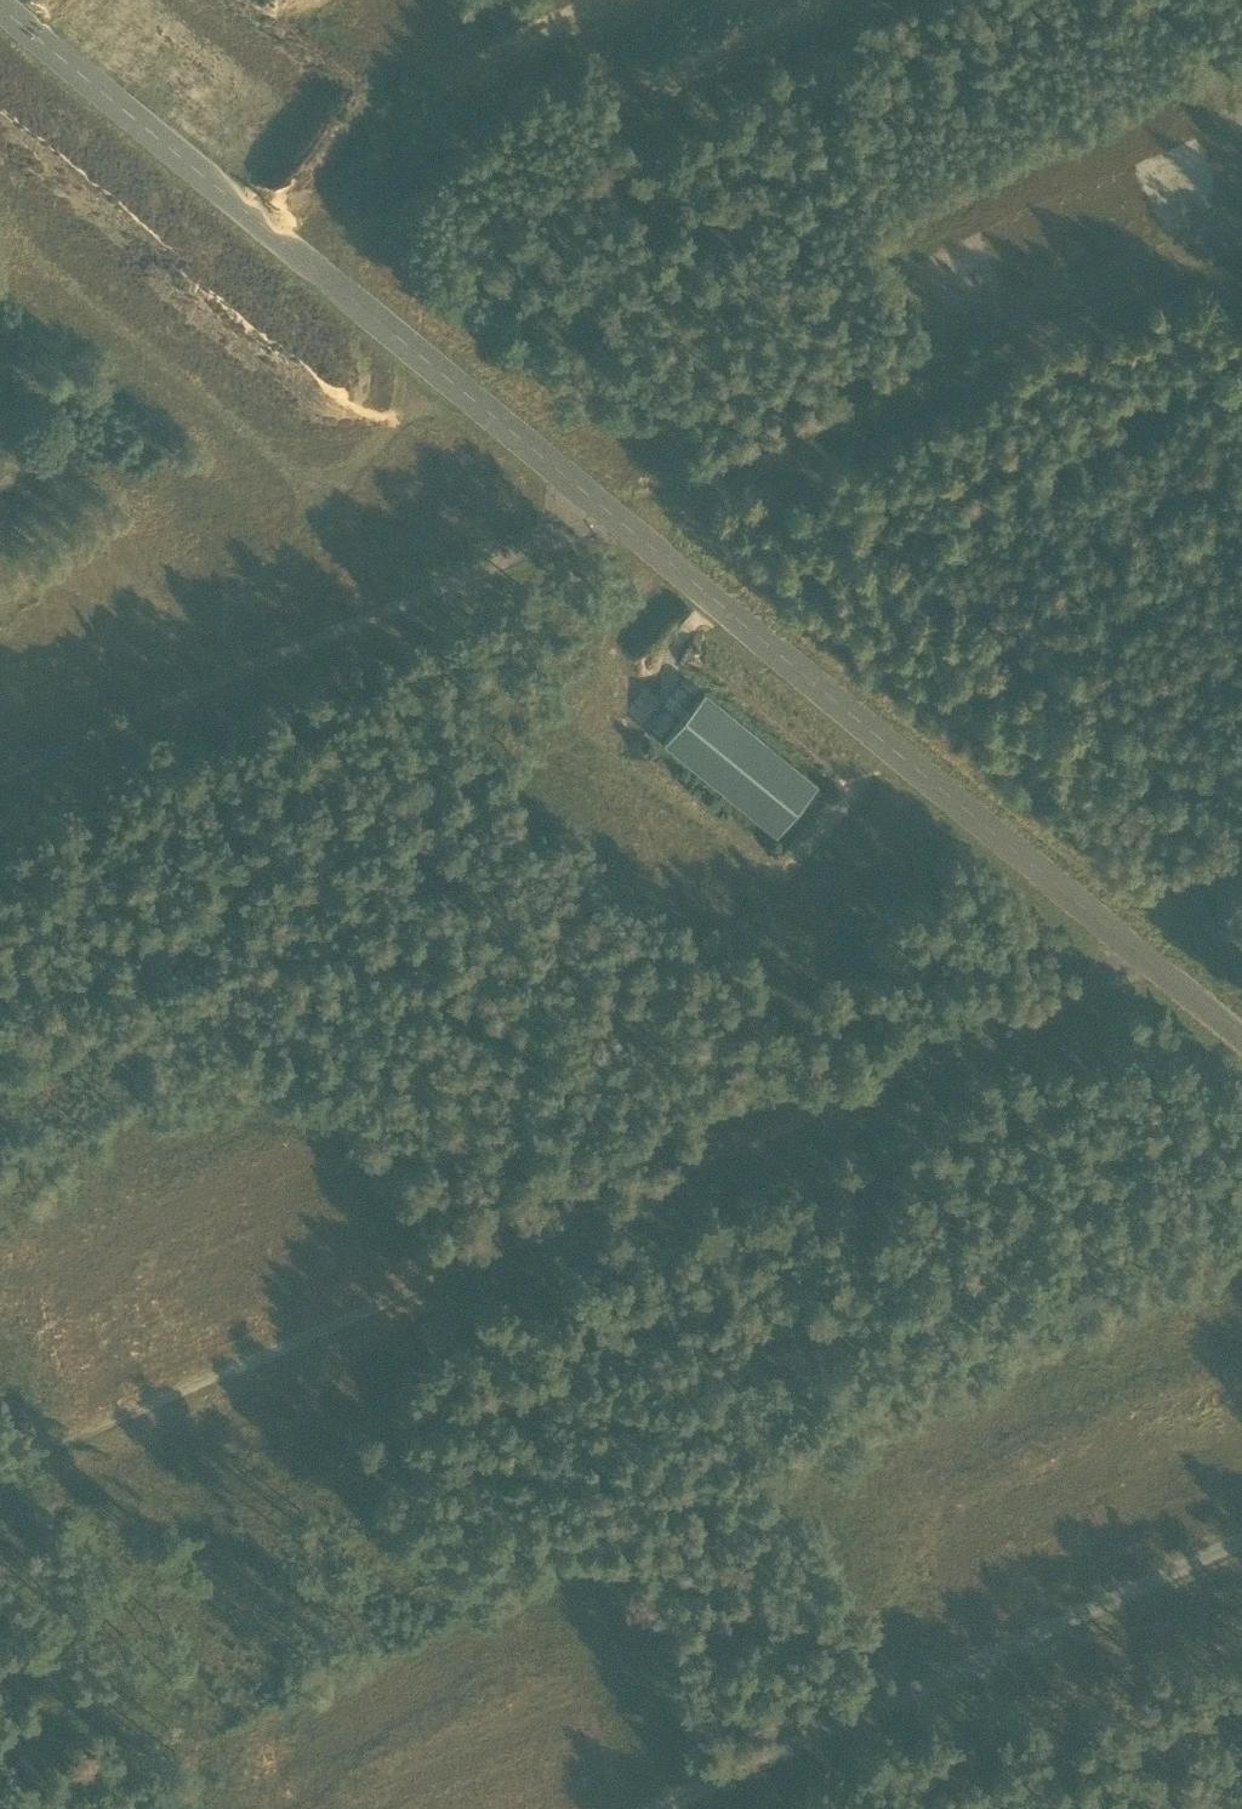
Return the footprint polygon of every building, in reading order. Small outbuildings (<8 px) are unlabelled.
[(674,739),(784,825),(802,801),(822,776),(713,690),(674,739)]
